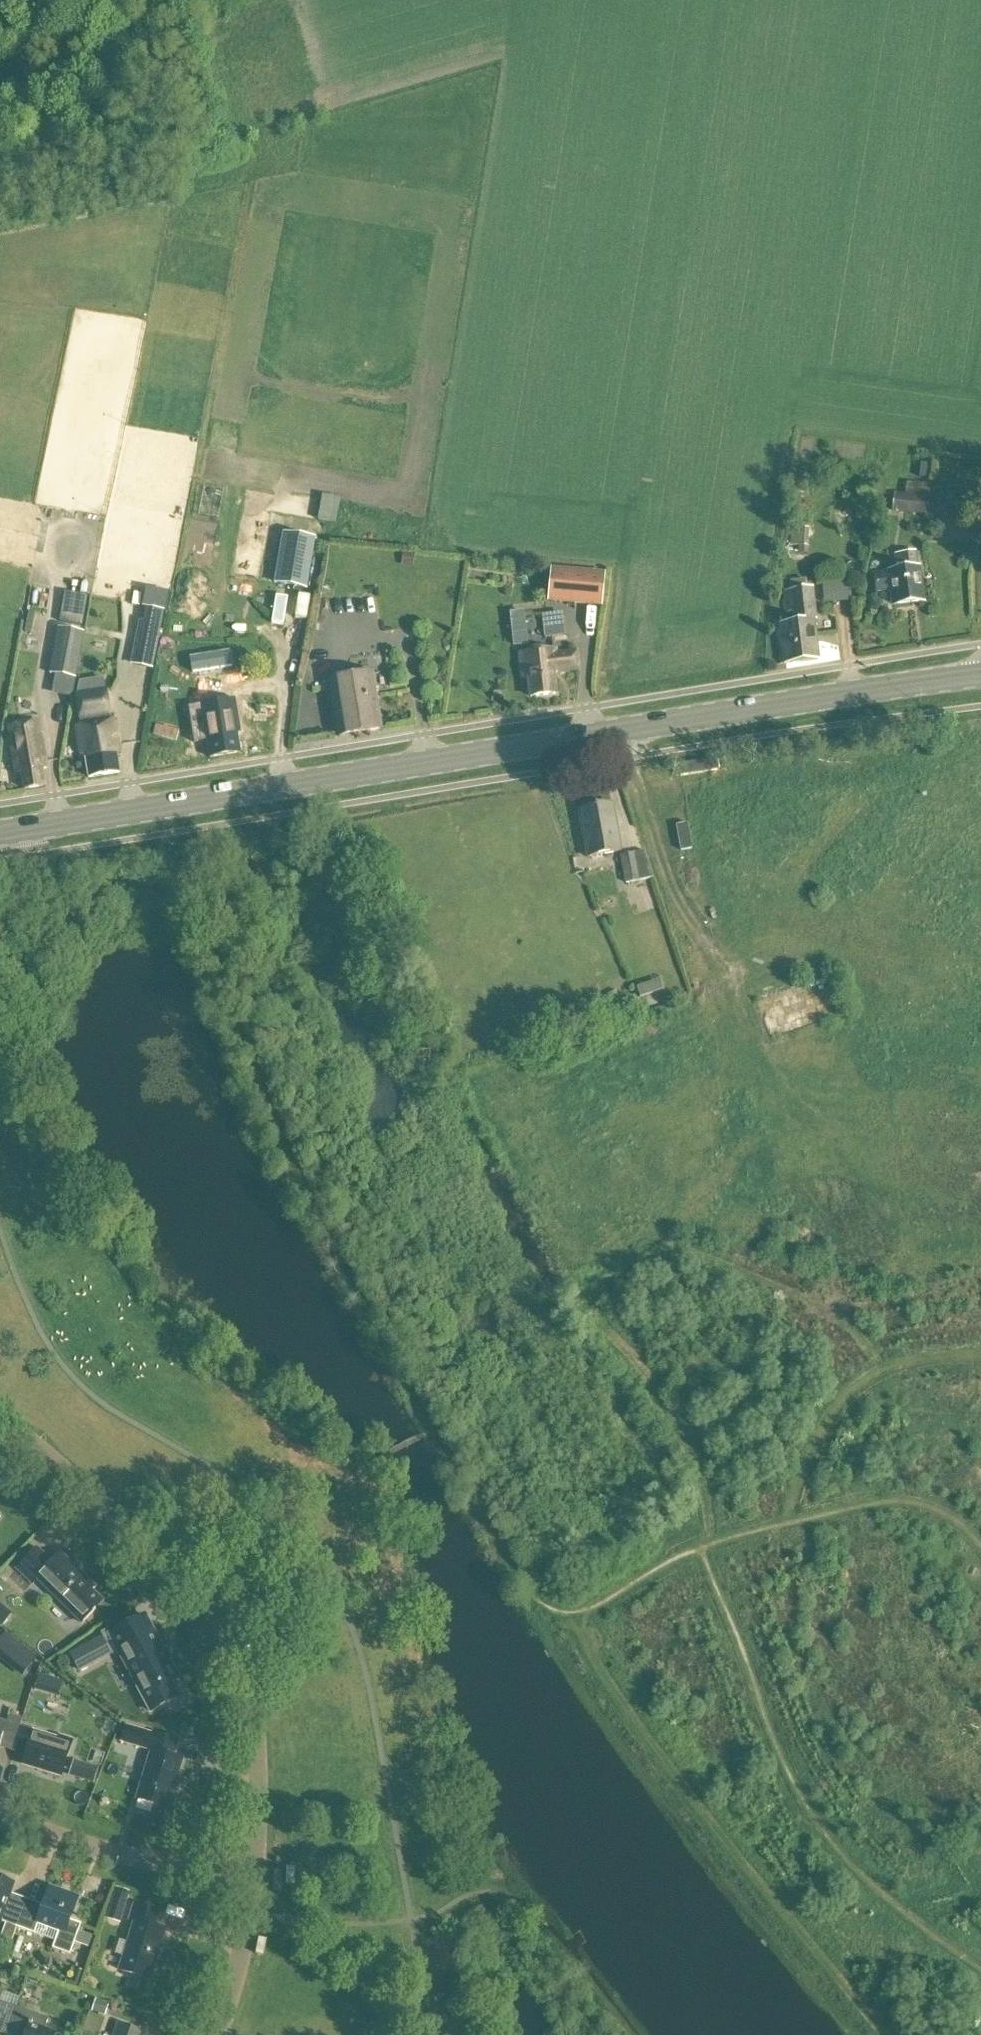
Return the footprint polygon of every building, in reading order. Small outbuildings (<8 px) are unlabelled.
[(920,467),(919,478),(928,479),(929,468),(920,467)] [(925,516),(929,486),(907,483),(905,495),(895,494),(893,512),(925,516)] [(808,547),(809,529),(793,528),(792,546),(808,547)] [(292,607),(305,609),(318,540),(281,533),(272,584),(296,589),(292,607)] [(403,553),(401,566),(413,568),(415,555),(403,553)] [(875,591),(890,589),(893,606),(921,602),(914,553),(897,556),(900,572),(888,574),(873,576),(875,591)] [(551,570),(548,603),(602,608),(605,575),(551,570)] [(848,580),(822,582),(823,601),(849,600),(848,580)] [(785,664),(818,660),(812,611),(814,611),(812,589),(786,592),(789,613),(793,612),(794,623),(780,625),(785,664)] [(65,593),(59,623),(82,628),(88,598),(65,593)] [(140,606),(130,665),(152,670),(164,612),(140,606)] [(28,613),(24,632),(32,634),(36,615),(28,613)] [(525,625),(524,613),(509,615),(510,626),(525,625)] [(51,695),(72,699),(84,634),(57,629),(49,675),(55,676),(51,695)] [(555,695),(553,675),(578,672),(576,652),(556,654),(556,649),(519,654),(522,678),(527,677),(530,699),(555,695)] [(192,674),(231,668),(229,652),(190,659),(192,674)] [(338,737),(381,731),(372,675),(330,682),(338,737)] [(235,731),(239,730),(235,701),(197,707),(202,740),(206,740),(209,758),(239,753),(235,731)] [(113,748),(119,747),(114,721),(97,724),(95,708),(72,712),(80,758),(85,757),(89,779),(118,774),(113,748)] [(48,769),(39,723),(8,728),(16,774),(21,774),(24,791),(44,787),(41,770),(48,769)] [(584,859),(617,854),(609,806),(576,812),(584,859)] [(644,853),(620,857),(625,885),(653,880),(644,853)] [(659,981),(638,988),(646,1011),(666,1005),(659,981)] [(37,1581),(70,1614),(82,1625),(95,1611),(84,1600),(94,1589),(60,1555),(51,1564),(36,1549),(16,1569),(33,1585),(37,1581)] [(179,1681),(154,1634),(145,1639),(136,1623),(110,1637),(151,1713),(177,1699),(170,1685),(179,1681)] [(101,1638),(70,1655),(79,1670),(110,1654),(101,1638)] [(12,1752),(23,1718),(9,1714),(5,1726),(0,1724),(0,1748),(12,1752)] [(23,1718),(12,1752),(25,1756),(22,1766),(62,1778),(72,1743),(58,1739),(56,1742),(19,1730),(23,1718)] [(120,1743),(152,1753),(137,1801),(139,1802),(137,1806),(139,1810),(147,1812),(151,1810),(152,1806),(166,1810),(182,1761),(173,1758),(178,1743),(153,1736),(125,1727),(120,1743)] [(74,1762),(70,1776),(93,1783),(97,1769),(74,1762)] [(5,1926),(1,1937),(13,1941),(16,1930),(17,1930),(26,1901),(9,1895),(13,1884),(0,1880),(0,1924),(5,1926)] [(26,1901),(17,1930),(33,1936),(33,1935),(55,1942),(53,1949),(71,1955),(81,1924),(68,1920),(76,1899),(50,1890),(43,1907),(26,1901)] [(128,1903),(112,1897),(104,1919),(120,1924),(128,1903)] [(148,1981),(164,1931),(154,1928),(159,1913),(133,1905),(128,1920),(134,1922),(118,1972),(148,1981)] [(79,1932),(75,1944),(88,1948),(92,1936),(79,1932)] [(18,1955),(23,1940),(17,1938),(11,1954),(13,1954),(11,1959),(20,1962),(22,1957),(18,1955)] [(96,1999),(92,2011),(105,2016),(109,2004),(96,1999)] [(3,2034),(8,2034),(17,2008),(0,2003),(0,2034),(3,2034)] [(8,2034),(54,2034),(55,2034),(45,2031),(49,2019),(24,2011),(17,2008),(8,2034)] [(143,2034),(118,2026),(115,2034),(143,2034)]
